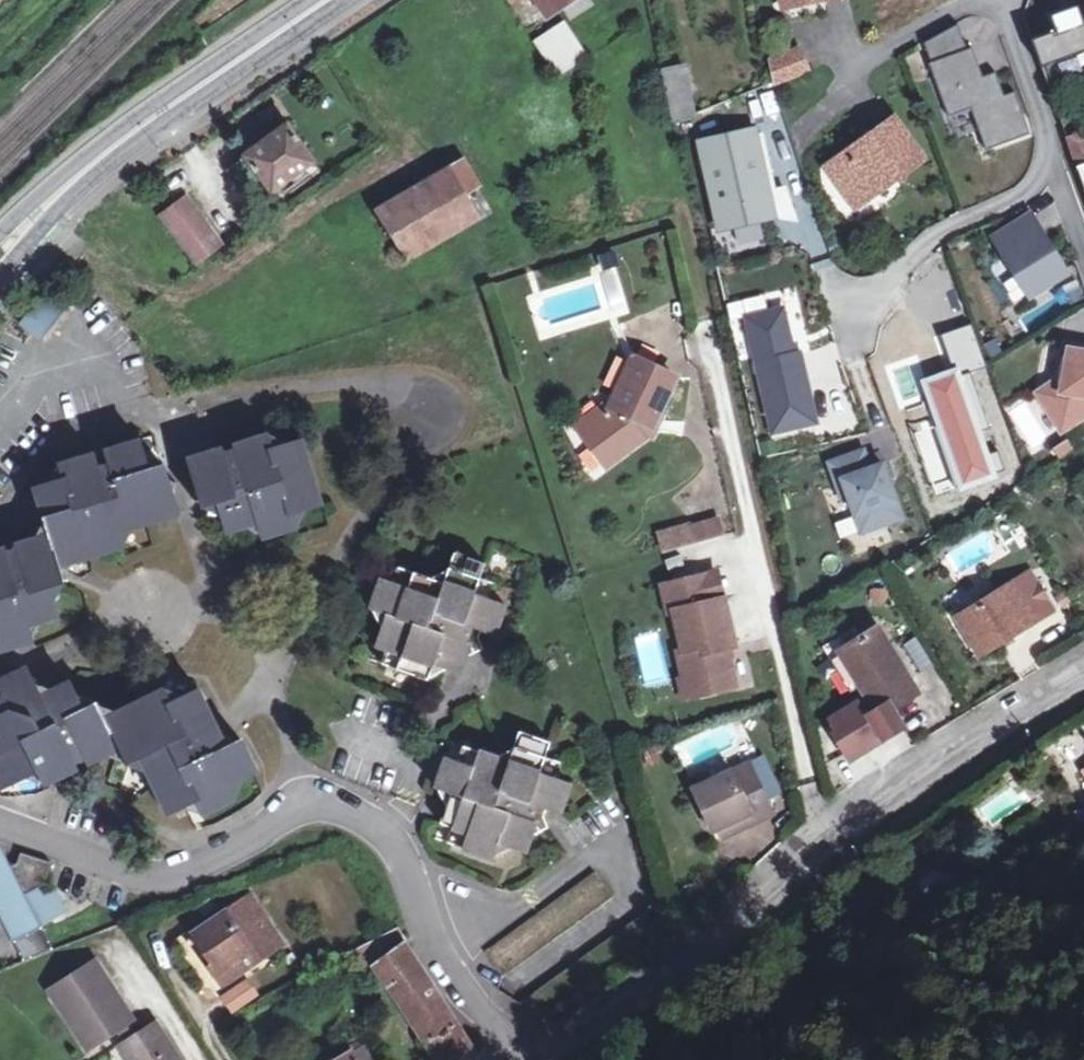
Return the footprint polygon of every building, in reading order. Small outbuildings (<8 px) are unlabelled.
[(549,16),(563,7),(571,18),(592,4),(590,0),(538,0),(549,16)] [(1076,169),(1083,166),(1083,133),(1059,61),(1083,52),(1083,21),(1031,39),(1076,169)] [(534,42),(558,77),(588,56),(565,22),(534,42)] [(956,27),(923,45),(947,114),(970,107),(983,147),(1028,132),(1014,95),(1002,100),(992,74),(979,80),(968,48),(963,52),(956,27)] [(769,61),(770,64),(773,84),(806,68),(797,49),(769,61)] [(695,114),(691,96),(684,61),(664,66),(675,121),(695,114)] [(770,64),(691,96),(695,114),(773,84),(770,64)] [(505,118),(510,130),(519,125),(523,123),(516,111),(505,118)] [(858,146),(829,167),(857,205),(922,158),(895,120),(858,146)] [(528,141),(519,125),(510,130),(518,146),(528,141)] [(227,170),(254,207),(314,163),(287,126),(227,170)] [(702,142),(712,187),(730,182),(725,162),(761,154),(755,130),(702,142)] [(775,219),(761,154),(725,162),(730,182),(712,187),(722,232),(775,219)] [(467,163),(426,186),(452,234),(478,219),(466,195),(480,187),(467,163)] [(381,212),(389,224),(410,259),(452,234),(426,186),(381,212)] [(165,215),(197,264),(224,246),(190,198),(165,215)] [(1029,211),(989,234),(1025,295),(1064,272),(1029,211)] [(410,259),(389,224),(379,229),(401,265),(410,259)] [(609,254),(596,258),(600,269),(613,265),(609,254)] [(44,285),(15,321),(39,340),(70,303),(44,285)] [(781,306),(744,315),(770,429),(813,419),(797,351),(791,353),(781,306)] [(970,327),(943,336),(958,377),(985,367),(970,327)] [(1063,345),(1058,374),(1033,391),(1061,429),(1083,415),(1083,348),(1063,345)] [(630,358),(609,408),(613,410),(581,432),(606,465),(644,437),(655,416),(659,417),(675,377),(630,358)] [(955,370),(923,381),(960,486),(991,476),(958,377),(955,370)] [(1034,397),(1008,410),(1029,452),(1055,439),(1034,397)] [(575,422),(581,432),(613,410),(609,408),(601,404),(575,422)] [(236,445),(237,453),(225,456),(223,449),(191,459),(200,491),(196,500),(204,504),(205,506),(220,502),(229,534),(247,529),(263,536),(264,540),(296,531),(291,514),(323,504),(304,442),(273,451),(268,436),(236,445)] [(94,455),(62,464),(66,480),(35,489),(46,522),(38,538),(18,544),(20,549),(6,554),(4,548),(0,550),(0,647),(2,652),(33,642),(32,636),(40,622),(58,617),(49,586),(64,581),(74,565),(123,550),(118,534),(180,514),(172,491),(175,486),(174,483),(169,482),(164,466),(149,471),(139,440),(108,450),(111,464),(99,469),(94,455)] [(862,448),(825,462),(839,500),(844,498),(857,533),(899,517),(878,461),(868,465),(862,448)] [(833,521),(837,537),(854,533),(850,517),(833,521)] [(720,519),(694,526),(698,543),(724,536),(720,519)] [(698,543),(694,526),(662,536),(667,552),(698,543)] [(509,589),(480,579),(485,564),(455,553),(448,571),(431,580),(414,574),(401,570),(395,583),(383,579),(372,611),(376,614),(381,629),(375,648),(388,652),(401,657),(397,669),(428,678),(447,670),(458,674),(463,658),(482,649),(477,637),(480,631),(494,636),(504,604),(509,589)] [(718,573),(709,575),(715,601),(724,599),(718,573)] [(956,618),(968,639),(976,634),(987,651),(1052,611),(1029,573),(956,618)] [(709,575),(664,585),(670,612),(675,611),(684,651),(679,652),(686,680),(696,677),(700,695),(736,687),(727,649),(735,647),(724,599),(715,601),(709,575)] [(877,627),(838,650),(868,697),(876,710),(879,716),(891,709),(917,693),(877,627)] [(401,657),(388,652),(384,664),(397,669),(401,657)] [(100,707),(99,705),(84,711),(69,681),(52,690),(36,685),(28,668),(0,680),(0,685),(12,711),(0,717),(0,790),(39,771),(47,786),(77,772),(74,766),(86,759),(89,765),(108,756),(131,763),(139,758),(168,816),(197,801),(205,815),(236,801),(229,786),(257,772),(243,742),(241,743),(223,738),(200,691),(172,704),(164,689),(117,712),(100,707)] [(696,677),(686,680),(684,680),(688,698),(700,695),(696,677)] [(879,716),(876,710),(864,718),(855,704),(831,719),(839,732),(834,735),(846,755),(849,759),(864,750),(861,746),(856,737),(870,728),(875,725),(880,734),(883,738),(902,727),(891,709),(879,716)] [(870,728),(856,737),(861,746),(880,734),(875,725),(870,728)] [(498,758),(479,752),(475,767),(459,762),(448,758),(436,789),(446,808),(440,823),(452,829),(468,834),(463,848),(494,860),(511,849),(524,854),(530,837),(549,828),(545,818),(546,811),(559,815),(571,783),(559,778),(542,771),(546,760),(551,742),(521,732),(515,746),(498,758)] [(463,747),(459,762),(475,767),(479,752),(463,747)] [(765,794),(776,789),(761,754),(750,759),(765,794)] [(563,766),(546,760),(542,771),(559,778),(563,766)] [(741,818),(745,827),(774,814),(750,764),(732,773),(732,771),(694,789),(713,831),(720,828),(741,818)] [(741,818),(720,828),(722,837),(745,827),(741,818)] [(468,834),(452,829),(447,843),(463,848),(468,834)] [(59,916),(42,886),(49,862),(20,853),(16,867),(8,870),(22,897),(38,929),(59,916)] [(22,897),(8,870),(0,854),(0,920),(12,943),(38,929),(22,897)] [(597,872),(486,954),(503,978),(615,897),(597,872)] [(254,896),(245,901),(264,929),(273,924),(254,896)] [(264,929),(245,901),(197,932),(217,962),(212,965),(223,982),(285,941),(273,924),(264,929)] [(434,1054),(467,1037),(445,1002),(404,944),(409,940),(399,927),(346,954),(357,977),(378,967),(417,1023),(434,1054)] [(38,929),(12,943),(21,960),(50,950),(38,929)] [(120,1015),(127,1011),(96,961),(51,989),(88,1050),(118,1031),(126,1026),(120,1015)] [(246,977),(217,992),(226,1009),(255,994),(246,977)] [(140,1033),(127,1011),(120,1015),(126,1026),(118,1031),(125,1043),(140,1033)] [(140,1033),(125,1043),(119,1046),(128,1059),(183,1059),(157,1021),(140,1033)] [(434,1054),(437,1059),(457,1059),(475,1052),(467,1037),(434,1054)] [(347,1047),(350,1052),(361,1047),(357,1041),(347,1047)] [(361,1047),(350,1052),(336,1059),(375,1059),(366,1045),(361,1047)]
